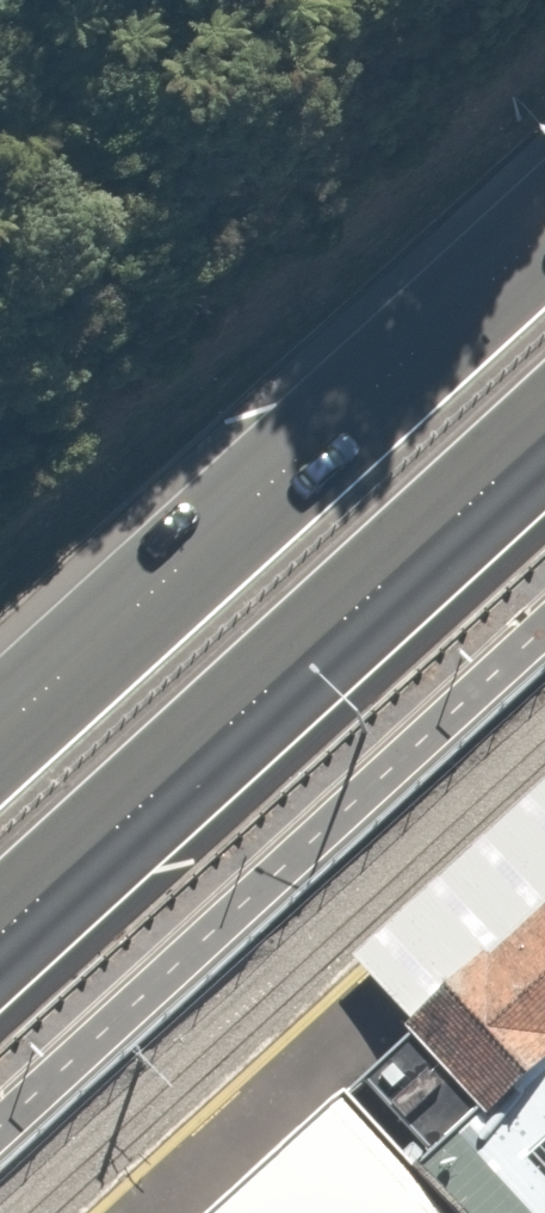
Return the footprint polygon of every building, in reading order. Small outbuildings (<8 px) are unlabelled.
[(416,1027),(491,958),(495,963),(544,918),(544,789),(356,964),(416,1027)] [(493,1125),(544,1077),(544,918),(495,963),(491,958),(416,1027),(409,1033),(415,1040),(483,1113),(493,1125)] [(435,1159),(483,1113),(415,1040),(368,1083),(425,1148),(435,1159)] [(435,1159),(425,1148),(408,1163),(455,1212),(544,1212),(544,1077),(493,1125),(483,1113),(435,1159)] [(213,1212),(455,1212),(408,1163),(346,1091),(213,1212)]
